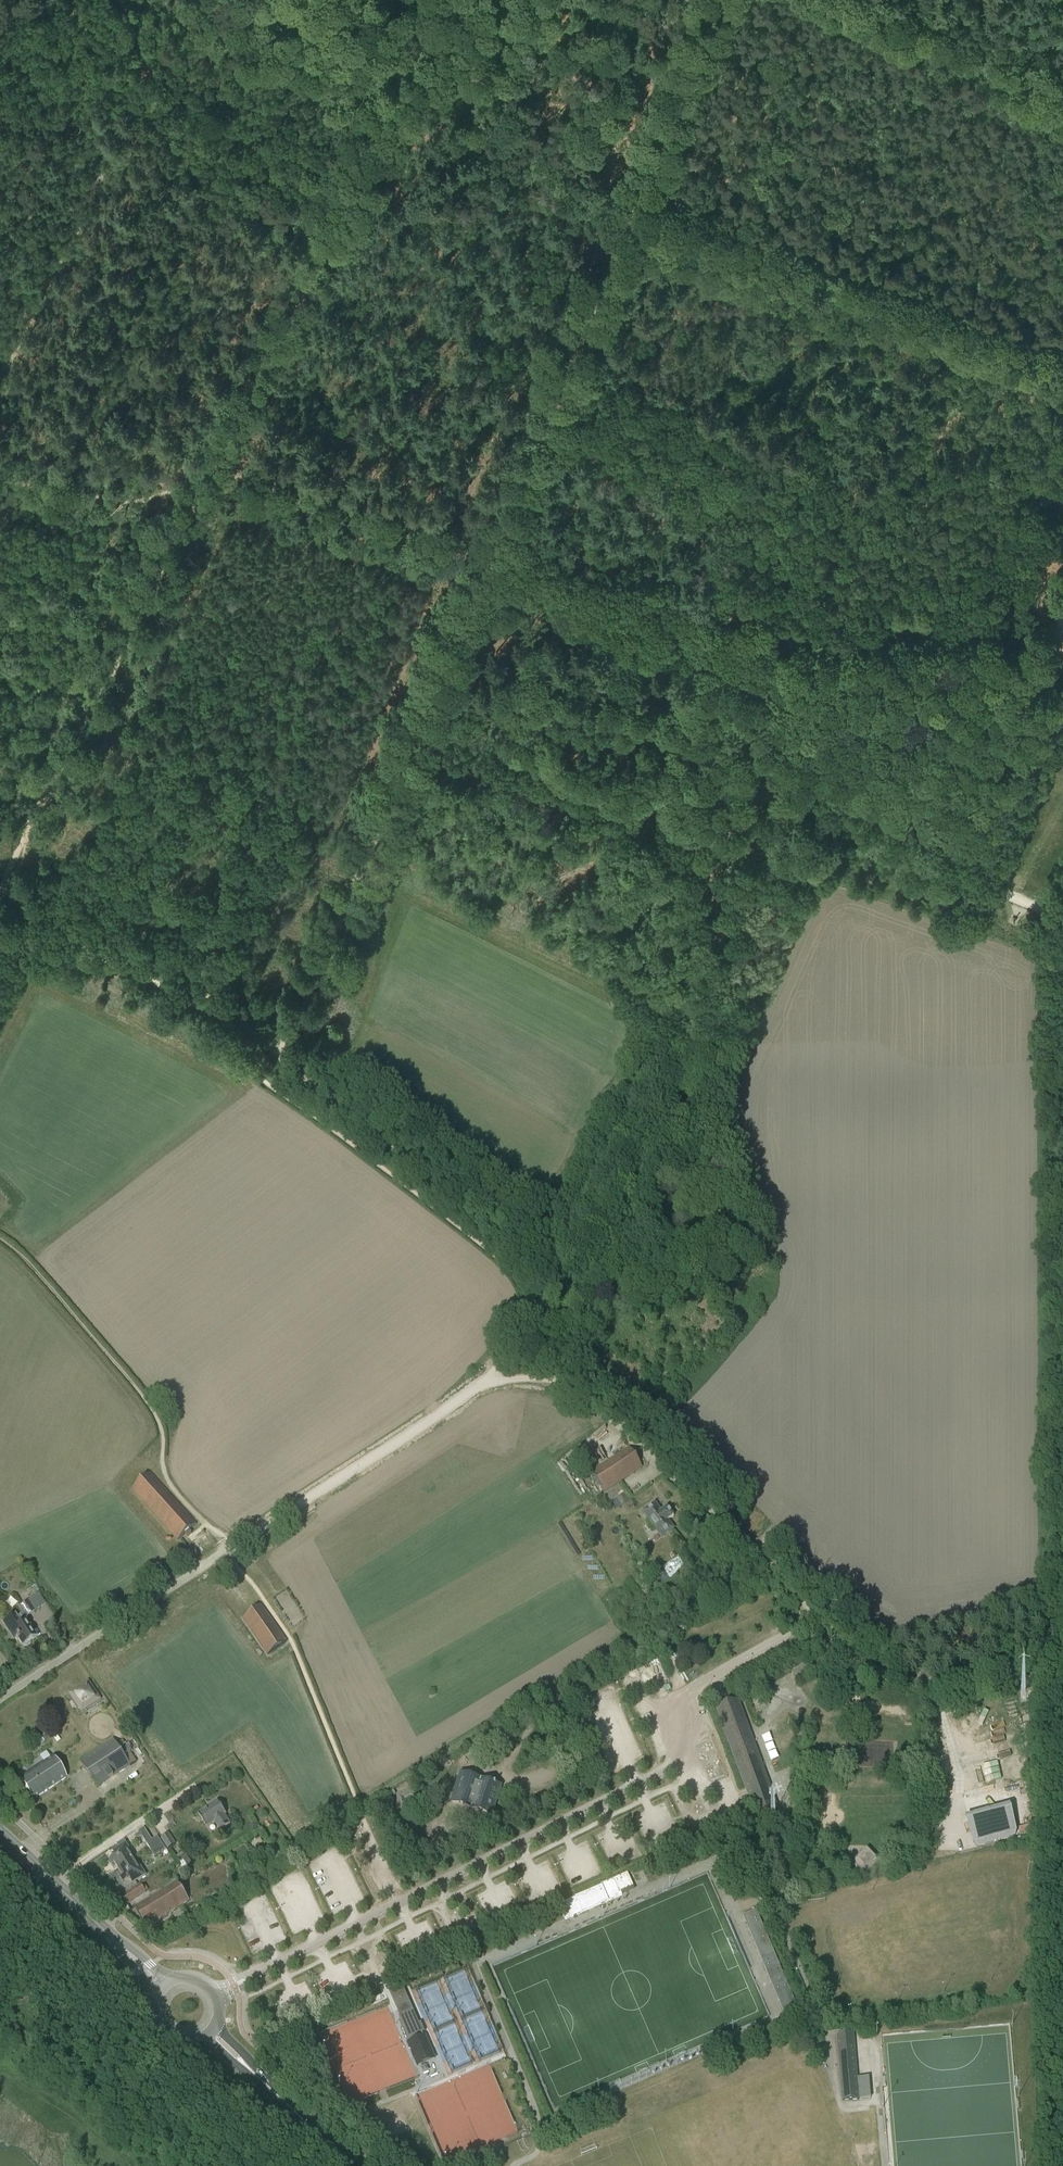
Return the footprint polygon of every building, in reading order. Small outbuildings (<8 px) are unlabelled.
[(603,1493),(642,1467),(629,1448),(590,1472),(603,1493)] [(150,1472),(132,1489),(178,1540),(185,1534),(188,1537),(192,1533),(189,1530),(196,1523),(150,1472)] [(660,1511),(658,1509),(659,1509),(654,1503),(642,1511),(649,1520),(650,1519),(656,1527),(654,1528),(661,1537),(673,1529),(667,1520),(673,1516),(667,1506),(660,1511)] [(35,1593),(39,1590),(36,1584),(31,1587),(35,1593)] [(26,1623),(28,1615),(40,1608),(33,1598),(21,1605),(23,1608),(24,1611),(12,1619),(10,1616),(3,1621),(13,1638),(16,1638),(17,1640),(18,1639),(22,1646),(24,1645),(24,1646),(25,1646),(26,1646),(30,1643),(30,1642),(30,1641),(35,1638),(26,1623)] [(268,1654),(287,1640),(261,1603),(242,1617),(268,1654)] [(681,1631),(686,1628),(683,1622),(677,1626),(681,1631)] [(79,1707),(96,1696),(89,1685),(72,1696),(79,1707)] [(738,1698),(715,1707),(755,1815),(756,1814),(778,1806),(738,1698)] [(114,1739),(80,1762),(97,1787),(136,1762),(122,1741),(117,1744),(114,1739)] [(32,1800),(65,1779),(52,1758),(19,1779),(32,1800)] [(500,1785),(498,1784),(462,1772),(452,1803),(490,1815),(500,1785)] [(410,1786),(391,1790),(396,1810),(414,1806),(410,1786)] [(231,1824),(225,1815),(226,1814),(217,1800),(197,1814),(206,1828),(215,1822),(220,1831),(231,1824)] [(1009,1808),(966,1819),(973,1845),(1016,1834),(1009,1808)] [(168,1849),(176,1844),(168,1833),(160,1838),(168,1849)] [(160,1853),(165,1849),(157,1836),(152,1840),(160,1853)] [(154,1856),(160,1853),(152,1840),(146,1843),(154,1856)] [(118,1870),(133,1860),(130,1854),(132,1853),(126,1843),(114,1850),(117,1855),(109,1860),(114,1868),(116,1867),(118,1870)] [(861,1873),(876,1858),(866,1848),(851,1863),(861,1873)] [(272,1862),(277,1858),(272,1852),(267,1855),(272,1862)] [(137,1867),(133,1860),(118,1870),(120,1873),(118,1874),(123,1883),(131,1878),(134,1883),(145,1875),(139,1865),(137,1867)] [(565,1920),(622,1895),(620,1892),(633,1886),(627,1872),(601,1884),(601,1885),(558,1904),(565,1920)] [(146,1926),(188,1899),(177,1880),(134,1907),(146,1926)] [(127,1904),(145,1891),(140,1884),(121,1896),(127,1904)] [(787,2020),(800,2014),(774,1953),(756,1909),(742,1915),(751,1934),(761,1959),(787,2020)] [(396,1988),(389,1991),(402,2021),(399,2022),(408,2043),(407,2043),(415,2062),(432,2055),(434,2054),(420,2023),(418,2024),(402,1986),(396,1988)] [(842,2101),(848,2100),(858,2099),(853,2033),(837,2034),(842,2101)] [(434,2137),(444,2161),(516,2132),(504,2103),(500,2105),(499,2110),(493,2112),(490,2103),(487,2102),(488,2106),(480,2109),(478,2124),(474,2123),(470,2113),(469,2118),(472,2125),(471,2125),(468,2127),(468,2128),(467,2135),(462,2135),(459,2126),(451,2125),(451,2124),(439,2122),(436,2124),(445,2125),(435,2129),(438,2136),(434,2137)]
